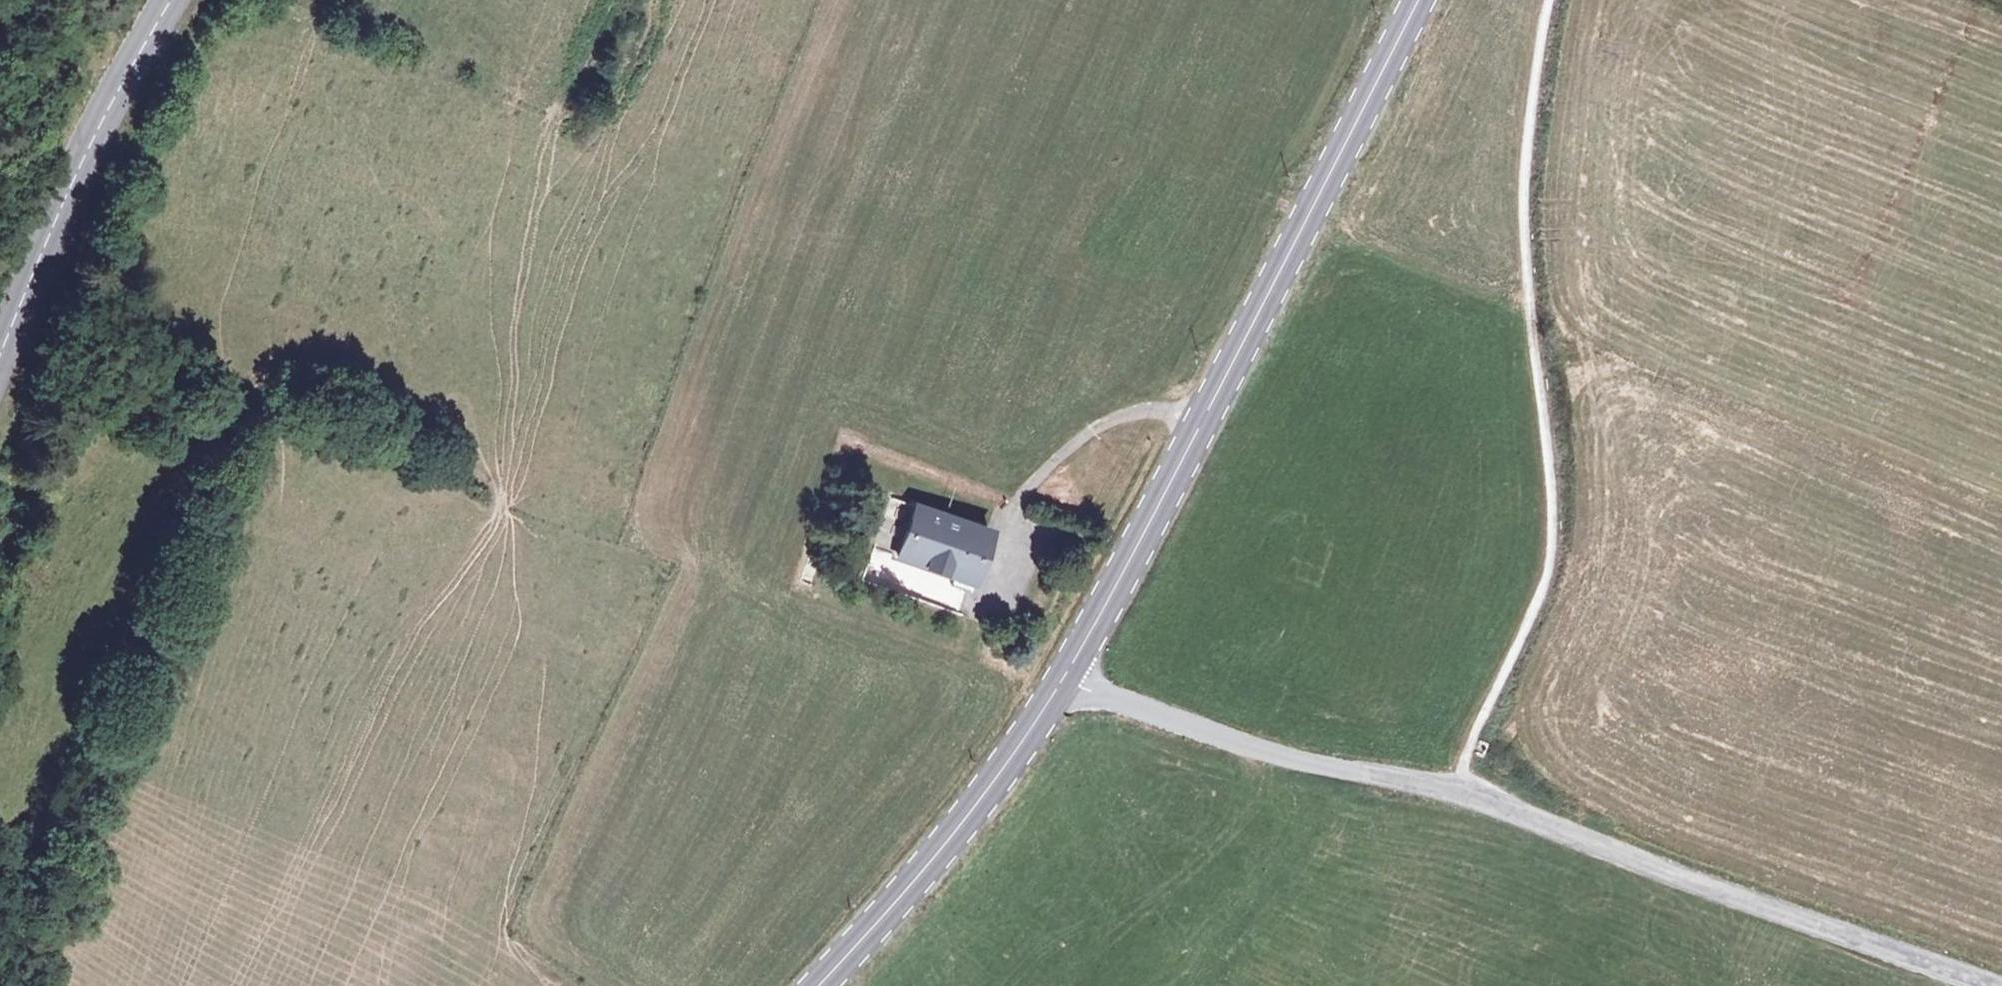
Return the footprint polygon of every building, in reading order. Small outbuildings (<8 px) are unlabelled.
[(899,556),(971,581),(988,532),(916,506),(899,556)]
